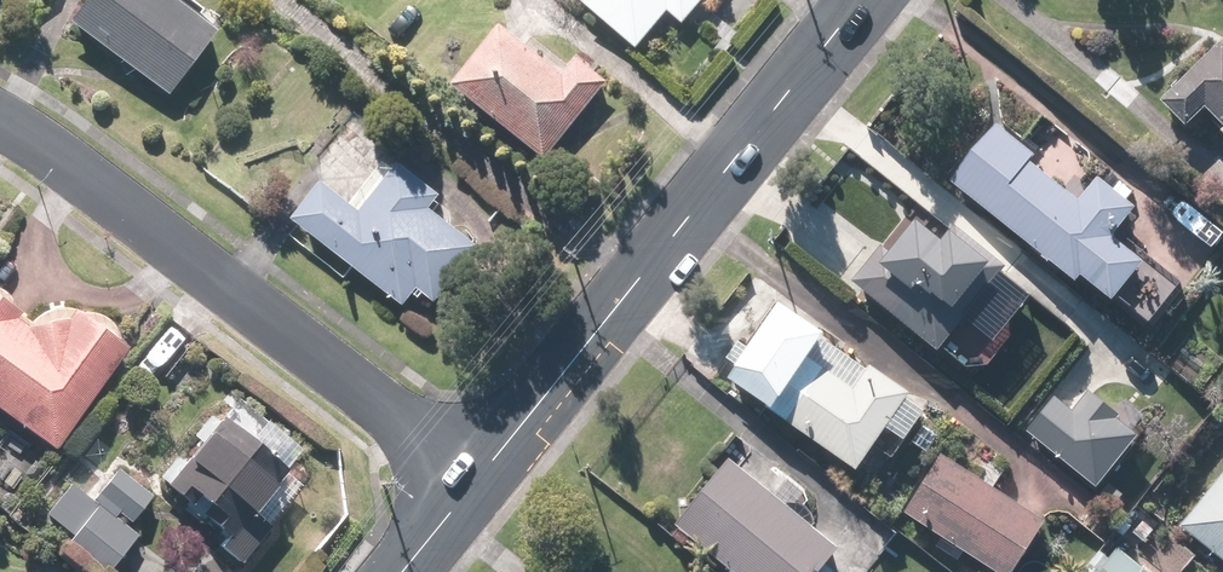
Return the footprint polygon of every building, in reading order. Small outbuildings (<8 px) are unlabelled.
[(70,24),(170,96),(216,33),(171,0),(88,0),(70,24)] [(638,49),(680,0),(589,0),(585,4),(638,49)] [(505,27),(456,86),(547,160),(610,84),(580,60),(566,77),(505,27)] [(1222,39),(1161,100),(1187,125),(1206,106),(1222,123),(1222,40),(1222,39)] [(996,124),(951,181),(1078,280),(1083,274),(1114,298),(1145,259),(1114,235),(1137,206),(1097,176),(1079,199),(1029,160),(1034,153),(996,124)] [(327,184),(297,221),(406,308),(420,290),(437,303),(481,248),(433,210),(443,197),(403,165),(364,213),(327,184)] [(881,244),(852,281),(939,349),(969,312),(958,304),(993,260),(953,229),(945,239),(917,217),(891,251),(881,244)] [(57,446),(128,346),(74,309),(67,319),(26,325),(14,317),(19,311),(0,297),(0,406),(57,446)] [(767,406),(860,468),(912,390),(871,363),(856,386),(810,356),(827,331),(781,300),(730,377),(770,403),(767,406)] [(1055,395),(1026,431),(1096,485),(1137,433),(1116,417),(1119,413),(1089,389),(1073,409),(1055,395)] [(223,415),(167,483),(230,534),(220,546),(241,562),(271,526),(253,512),(288,468),(223,415)] [(905,511),(1004,571),(1012,571),(1046,518),(941,453),(905,511)] [(676,524),(738,571),(818,571),(839,545),(728,458),(676,524)] [(71,482),(47,513),(75,535),(70,541),(109,571),(138,535),(114,516),(118,512),(130,522),(151,495),(117,468),(93,499),(71,482)] [(1180,526),(1222,560),(1222,472),(1180,526)] [(1117,547),(1097,571),(1149,571),(1117,547)]
